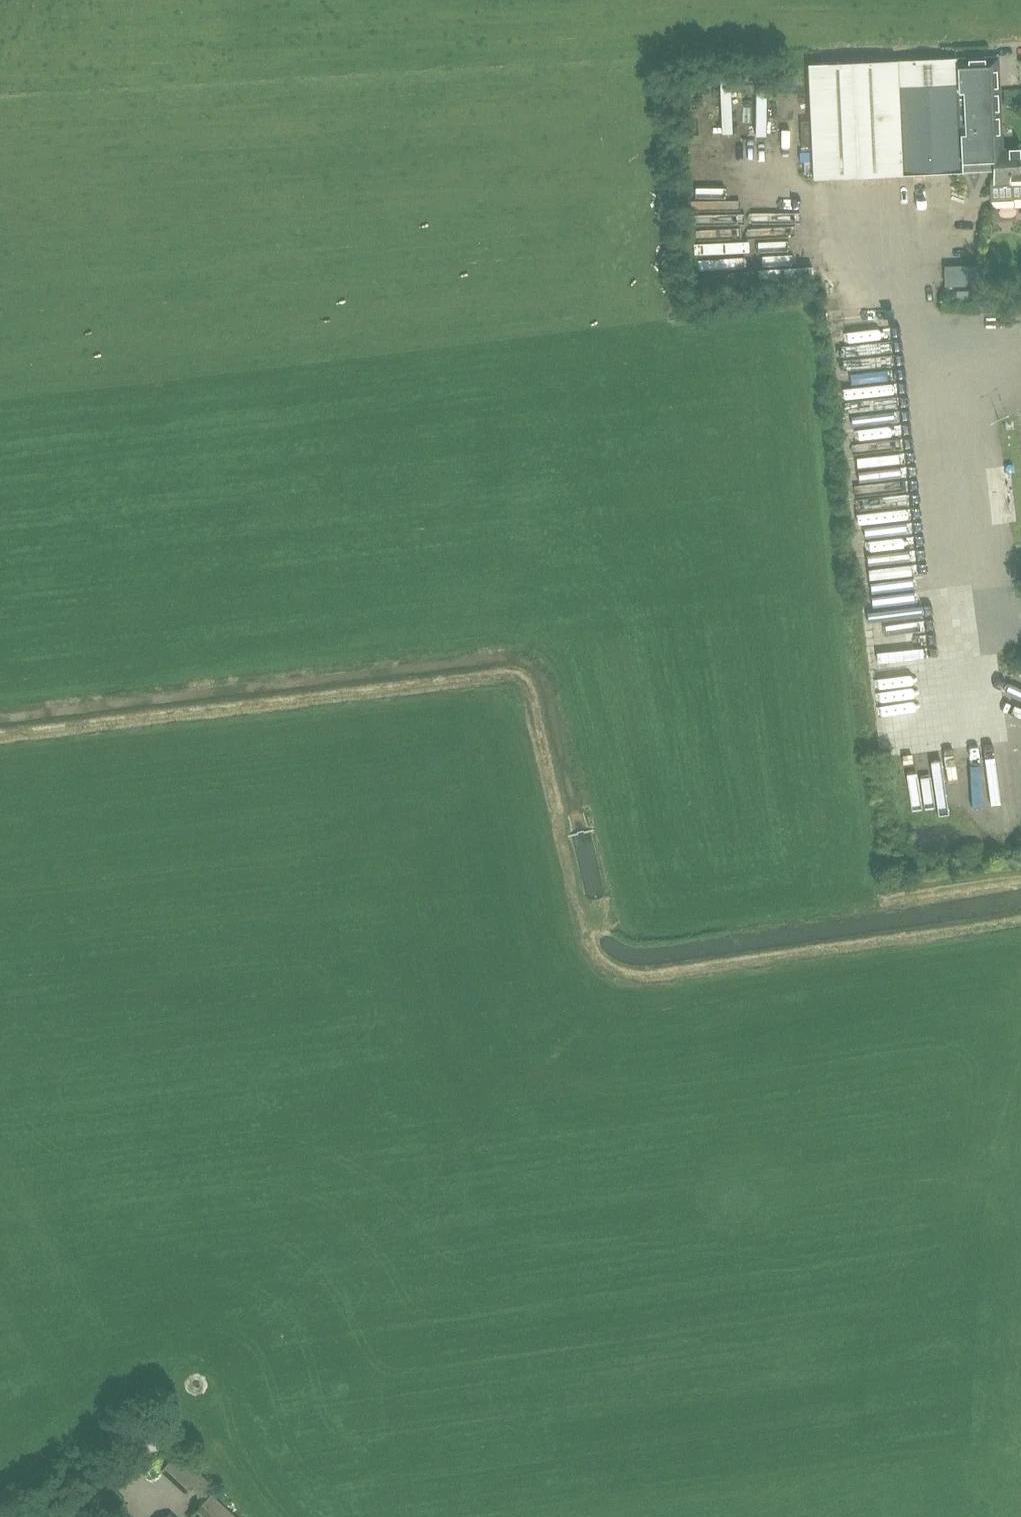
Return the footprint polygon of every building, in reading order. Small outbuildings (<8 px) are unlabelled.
[(956,64),(956,59),(809,64),(813,178),(961,173),(961,172),(994,171),(994,184),(1020,183),(1020,149),(998,150),(996,92),(957,94),(956,64)] [(957,94),(996,92),(994,62),(956,64),(957,94)] [(734,129),(745,129),(744,80),(733,80),(734,129)] [(958,237),(976,234),(974,222),(956,225),(958,237)] [(900,526),(900,523),(892,523),(891,506),(863,508),(864,529),(900,526)] [(899,563),(899,554),(872,555),(872,563),(899,563)] [(179,1453),(167,1461),(175,1472),(186,1464),(179,1453)] [(212,1509),(214,1507),(213,1506),(217,1502),(211,1496),(192,1516),(221,1516),(212,1509)]
